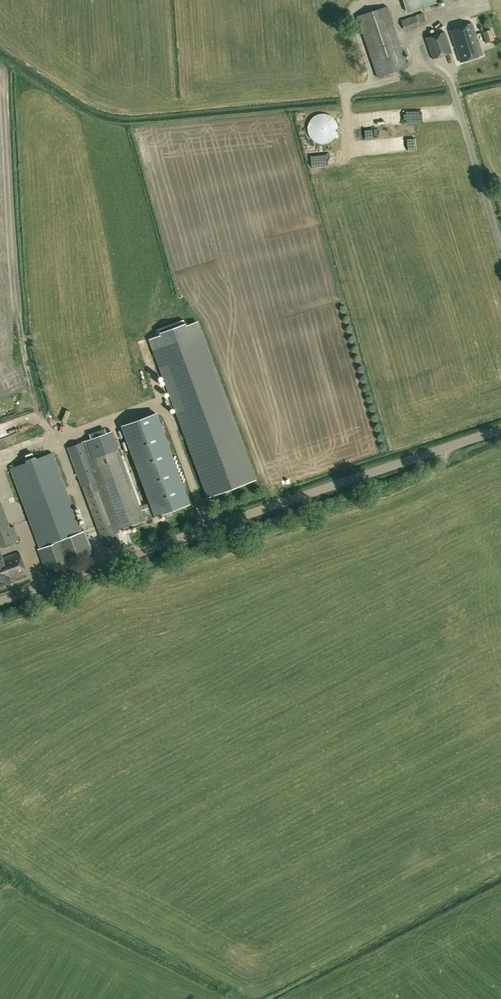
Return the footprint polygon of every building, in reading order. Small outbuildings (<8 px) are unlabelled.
[(445,0),(403,0),(407,13),(445,0)] [(408,67),(387,6),(357,17),(378,77),(408,67)] [(426,11),(404,19),(408,30),(430,22),(426,11)] [(450,30),(455,46),(461,63),(483,56),(472,23),(450,30)] [(491,29),(482,32),(486,43),(495,40),(491,29)] [(432,59),(451,53),(445,32),(426,38),(432,59)] [(336,134),(337,129),(337,128),(336,124),(334,120),(331,117),(327,115),(322,114),(317,115),(313,117),(310,120),(308,124),(307,129),(308,134),(310,138),(313,141),(315,142),(317,144),(322,144),(327,144),(331,141),(334,138),(336,134)] [(422,140),(415,141),(417,152),(424,151),(422,140)] [(151,339),(208,497),(256,480),(198,322),(187,326),(185,320),(158,330),(160,336),(151,339)] [(112,432),(69,448),(104,546),(120,540),(116,531),(144,521),(141,511),(152,507),(156,516),(190,504),(157,414),(123,426),(151,503),(140,507),(112,432)] [(27,461),(10,468),(40,549),(38,549),(46,570),(93,552),(85,531),(82,532),(52,452),(34,459),(32,452),(25,455),(27,461)] [(0,531),(0,547),(19,539),(14,526),(0,531)] [(3,547),(6,556),(21,552),(18,543),(3,547)] [(18,553),(1,559),(0,555),(0,586),(10,582),(9,581),(26,575),(18,553)]
